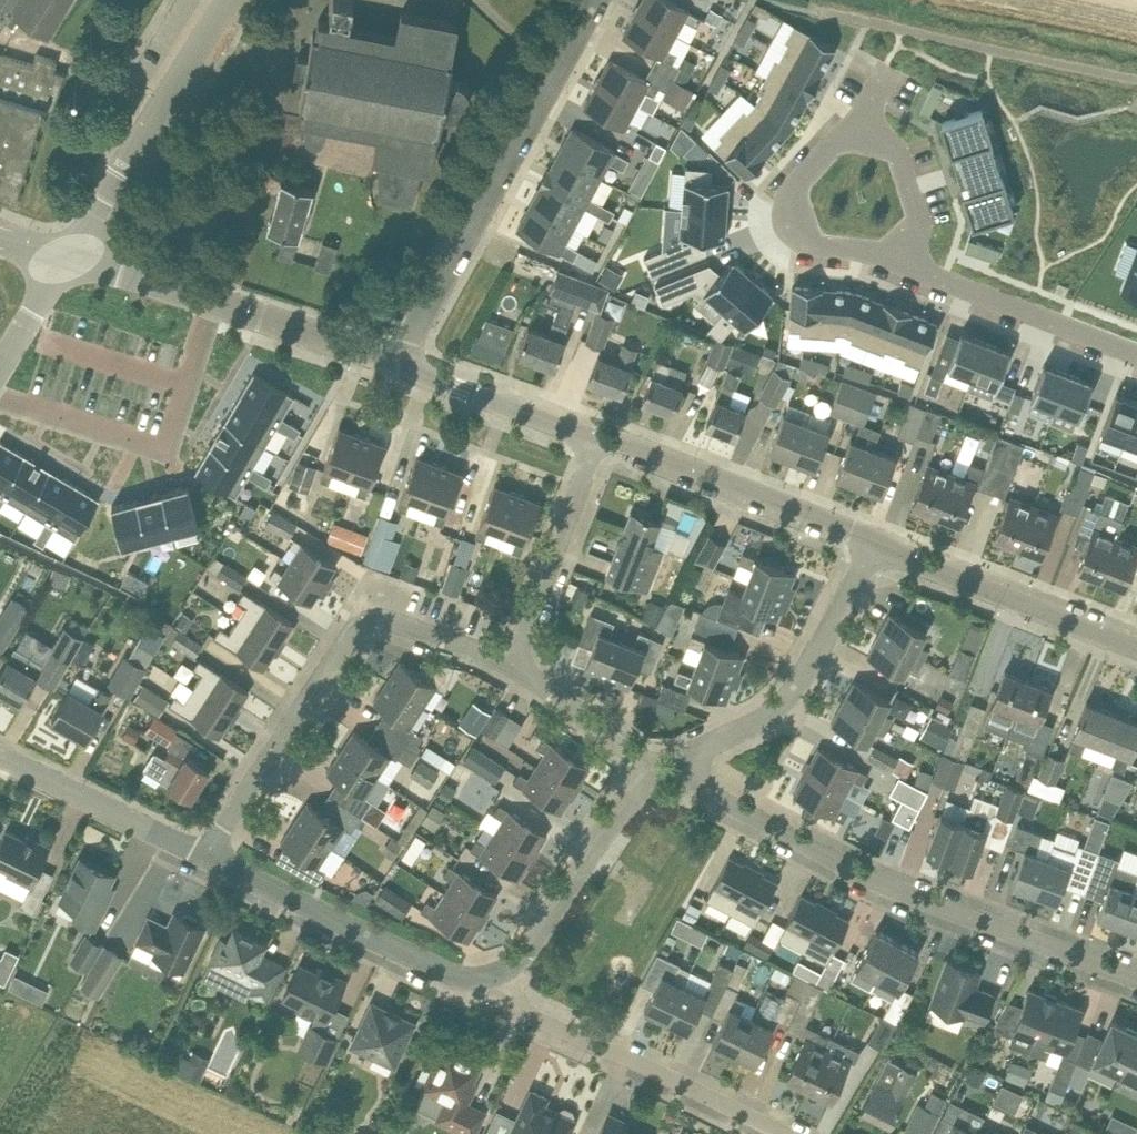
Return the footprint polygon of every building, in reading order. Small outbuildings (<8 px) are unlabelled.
[(1,28),(6,19),(14,23),(18,17),(48,35),(70,0),(0,0),(0,28),(1,28)] [(436,138),(437,129),(440,129),(443,111),(453,113),(461,110),(462,109),(468,103),(468,102),(470,93),(470,92),(467,84),(466,83),(460,78),(458,77),(450,75),(454,57),(451,57),(453,46),(457,47),(457,45),(456,45),(459,30),(460,31),(460,29),(456,28),(458,21),(402,10),(397,34),(347,24),(351,5),(352,5),(353,0),(329,0),(329,1),(331,1),(327,20),(319,18),(316,31),(314,31),(309,57),(298,55),(294,74),(305,77),(300,103),(303,103),(300,116),(308,117),(307,135),(307,138),(309,141),(311,142),(311,143),(313,143),(315,144),(317,144),(319,143),(321,142),(323,140),(323,139),(324,138),(329,121),(379,131),(374,155),(382,156),(379,196),(411,202),(423,164),(431,165),(432,158),(435,158),(436,157),(435,157),(439,141),(440,141),(440,139),(436,138)] [(636,11),(646,17),(676,33),(676,32),(684,19),(694,24),(698,15),(689,10),(689,9),(673,0),(642,0),(636,11)] [(768,18),(772,10),(757,2),(752,9),(768,18)] [(723,14),(711,7),(705,17),(717,24),(723,14)] [(676,33),(646,17),(636,11),(623,35),(663,57),(663,56),(673,61),(678,53),(668,47),(676,33)] [(748,15),(741,27),(751,33),(757,21),(748,15)] [(836,47),(794,24),(785,40),(790,42),(785,51),(823,72),(822,71),(836,47)] [(745,44),(751,33),(741,27),(735,39),(745,44)] [(809,97),(823,72),(785,51),(779,61),(775,59),(767,74),(809,97)] [(19,198),(22,190),(19,189),(41,113),(44,114),(46,107),(54,109),(65,71),(51,67),(54,59),(57,60),(57,58),(36,52),(36,54),(37,54),(34,62),(0,53),(0,193),(19,198)] [(673,75),(686,82),(697,63),(684,56),(679,65),(673,75)] [(597,82),(637,104),(645,90),(655,95),(659,87),(650,81),(650,80),(610,58),(597,82)] [(715,75),(725,80),(731,68),(722,63),(715,75)] [(808,98),(809,97),(767,74),(758,90),(761,92),(755,103),(791,129),(808,98)] [(718,92),(725,80),(715,75),(708,87),(718,92)] [(664,93),(663,95),(684,105),(693,89),(672,77),(671,79),(669,78),(664,89),(662,92),(664,93)] [(584,106),(624,128),(624,127),(634,133),(639,124),(629,119),(637,104),(597,82),(584,106)] [(934,83),(927,96),(937,101),(943,87),(934,83)] [(921,110),(930,114),(937,101),(927,96),(921,110)] [(767,154),(791,129),(755,103),(747,112),(744,109),(732,122),(767,155),(767,154)] [(996,137),(987,107),(947,120),(957,149),(970,190),(969,191),(979,220),(1018,208),(1009,178),(1008,179),(996,138),(996,137)] [(697,116),(687,111),(680,123),(691,128),(697,116)] [(767,155),(732,122),(720,135),(722,138),(715,146),(747,176),(767,155)] [(573,126),(559,152),(602,176),(610,161),(624,169),(629,158),(615,150),(616,150),(573,126)] [(686,128),(671,144),(681,154),(697,138),(686,128)] [(659,159),(666,146),(656,141),(649,154),(659,159)] [(559,152),(545,178),(613,215),(615,210),(590,196),(602,176),(559,152)] [(660,161),(647,154),(639,169),(651,176),(660,161)] [(686,166),(683,207),(727,211),(729,183),(712,182),(713,168),(686,166)] [(292,258),(298,237),(313,188),(282,178),(267,227),(286,233),(280,253),(279,253),(279,254),(292,258)] [(613,215),(545,178),(531,203),(574,226),(585,206),(610,220),(613,215)] [(560,252),(573,259),(579,249),(577,248),(585,232),(574,226),(531,203),(517,229),(559,253),(560,252)] [(645,256),(652,274),(706,252),(707,236),(725,238),(727,211),(683,207),(680,241),(645,256)] [(608,240),(615,228),(606,223),(599,236),(608,240)] [(965,250),(976,253),(979,241),(969,238),(965,250)] [(323,241),(322,244),(316,265),(330,269),(337,245),(323,241)] [(990,245),(979,241),(976,253),(986,257),(990,245)] [(1001,248),(990,245),(986,257),(997,260),(1001,248)] [(1123,289),(1136,294),(1136,252),(1123,289)] [(587,253),(581,264),(593,270),(599,260),(587,253)] [(710,262),(656,284),(664,303),(699,288),(725,309),(706,331),(707,331),(754,277),(733,259),(721,272),(710,262)] [(622,275),(607,267),(601,278),(615,286),(622,275)] [(573,312),(578,299),(601,308),(609,287),(559,268),(551,288),(554,289),(549,304),(558,307),(554,320),(553,320),(548,333),(528,325),(522,342),(523,342),(519,352),(556,366),(566,339),(563,337),(568,325),(567,325),(572,312),(573,312)] [(775,294),(754,277),(707,331),(717,335),(722,337),(737,320),(746,328),(775,294)] [(822,288),(793,285),(789,329),(800,330),(800,333),(818,335),(822,288)] [(823,288),(822,288),(818,335),(836,337),(836,333),(845,333),(855,290),(823,288)] [(884,302),(855,290),(845,333),(852,335),(851,339),(868,346),(884,302)] [(651,296),(638,291),(634,302),(647,307),(651,296)] [(911,312),(884,302),(868,346),(885,352),(886,348),(896,352),(911,312)] [(604,347),(614,316),(604,313),(597,311),(587,341),(604,347)] [(939,322),(911,312),(896,352),(906,356),(904,359),(922,366),(939,322)] [(986,341),(962,332),(948,365),(973,375),(986,341)] [(722,337),(717,335),(707,360),(724,366),(726,362),(732,344),(734,341),(722,337)] [(489,339),(484,355),(502,360),(507,345),(489,339)] [(1011,350),(986,341),(973,375),(969,386),(993,395),(994,392),(1011,399),(1016,386),(999,380),(1011,350)] [(617,361),(599,354),(589,379),(621,391),(631,366),(630,366),(636,347),(623,342),(617,361)] [(759,355),(732,344),(726,362),(752,372),(759,355)] [(775,357),(778,349),(768,345),(765,353),(775,357)] [(800,364),(813,369),(816,359),(804,355),(800,364)] [(653,374),(643,400),(672,411),(688,369),(659,358),(653,374)] [(829,363),(816,359),(813,369),(826,373),(829,363)] [(778,368),(776,367),(760,394),(775,403),(792,376),(791,376),(795,367),(782,360),(778,368)] [(844,372),(857,376),(860,367),(847,362),(844,372)] [(1055,408),(1069,374),(1044,364),(1031,399),(1055,408)] [(811,372),(808,371),(798,365),(793,375),(806,382),(811,372)] [(741,372),(729,367),(707,424),(735,435),(745,408),(730,402),(741,372)] [(860,367),(857,376),(870,380),(873,371),(860,367)] [(239,396),(280,420),(283,416),(295,395),(254,371),(239,396)] [(925,389),(937,394),(944,377),(931,373),(925,389)] [(1080,417),(1082,413),(1093,383),(1069,374),(1055,408),(1080,417)] [(860,385),(843,379),(831,410),(847,417),(860,385)] [(898,390),(911,394),(914,385),(901,381),(898,390)] [(847,417),(864,423),(876,391),(860,385),(847,417)] [(1019,411),(1026,395),(1015,391),(1009,407),(1019,411)] [(1102,432),(1125,440),(1136,408),(1136,400),(1117,392),(1102,432)] [(225,421),(266,445),(278,425),(287,430),(292,421),(283,416),(280,420),(239,396),(226,420),(225,420),(225,421)] [(928,408),(911,401),(899,434),(915,440),(918,433),(928,408)] [(793,457),(797,447),(807,421),(811,411),(789,402),(785,412),(784,412),(770,448),(793,457)] [(931,439),(942,412),(928,406),(928,408),(918,433),(931,439)] [(1125,440),(1136,445),(1136,408),(1125,440)] [(807,421),(797,447),(793,457),(816,466),(830,430),(828,429),(832,419),(813,412),(809,422),(807,421)] [(225,421),(210,445),(251,469),(254,465),(266,445),(225,421)] [(292,421),(287,430),(296,436),(302,427),(292,421)] [(349,473),(359,445),(363,435),(340,426),(326,465),(321,479),(330,482),(335,468),(349,473)] [(997,435),(992,449),(988,460),(1001,465),(1011,439),(998,433),(997,435)] [(363,435),(359,445),(349,473),(362,478),(357,492),(366,495),(371,482),(372,482),(386,443),(363,435)] [(874,447),(851,438),(837,474),(860,483),(874,447)] [(0,439),(0,506),(1,507),(6,497),(2,495),(26,454),(25,453),(0,439)] [(1011,439),(1001,465),(1015,471),(1025,444),(1011,439)] [(1079,440),(1072,458),(1083,462),(1089,444),(1079,440)] [(196,471),(236,495),(249,474),(258,479),(263,470),(254,465),(251,469),(210,445),(210,446),(196,471)] [(874,447),(860,483),(883,492),(897,455),(874,447)] [(1054,462),(1065,466),(1068,457),(1058,453),(1054,462)] [(26,454),(2,495),(6,497),(26,509),(50,468),(26,454)] [(413,497),(426,502),(441,463),(417,455),(403,493),(404,494),(399,507),(408,511),(413,497)] [(289,487),(308,493),(317,467),(299,460),(289,487)] [(952,471),(929,462),(913,503),(936,512),(952,471)] [(952,470),(952,471),(936,512),(959,521),(973,485),(978,486),(985,468),(969,462),(965,474),(952,470)] [(449,510),(464,471),(441,463),(426,502),(440,507),(435,521),(444,524),(449,510)] [(1072,489),(1068,487),(1061,506),(1078,513),(1091,481),(1095,471),(1083,466),(1081,466),(1072,489)] [(50,468),(26,509),(46,521),(41,530),(50,535),(55,526),(51,524),(75,483),(51,469),(50,468)] [(263,470),(258,479),(268,485),(273,476),(263,470)] [(1108,476),(1095,471),(1091,481),(1104,486),(1108,476)] [(75,483),(51,524),(76,539),(100,498),(75,483)] [(491,526),(504,530),(518,492),(495,483),(481,522),(476,536),(486,539),(491,526)] [(162,491),(174,532),(199,525),(188,484),(164,491),(163,490),(162,491)] [(138,498),(150,539),(174,532),(162,491),(138,498)] [(518,535),(512,549),(522,553),(527,539),(541,500),(518,492),(504,530),(518,535)] [(1019,544),(1023,534),(1035,503),(1012,494),(996,535),(1019,544)] [(113,505),(124,546),(150,539),(138,498),(137,498),(113,505)] [(1035,503),(1023,534),(1019,544),(1042,553),(1058,511),(1035,503)] [(1124,519),(1087,504),(1077,532),(1090,537),(1079,567),(1102,576),(1118,535),(1124,519)] [(607,573),(647,589),(663,548),(651,543),(661,519),(632,508),(607,573)] [(267,522),(291,535),(297,525),(273,512),(267,522)] [(250,519),(241,513),(234,525),(243,530),(250,519)] [(389,570),(401,539),(393,536),(398,521),(380,514),(363,560),(389,570)] [(361,552),(368,533),(336,521),(329,539),(361,552)] [(41,530),(35,540),(44,545),(50,535),(41,530)] [(1102,576),(1125,585),(1136,553),(1136,542),(1118,535),(1102,576)] [(290,561),(330,586),(335,577),(329,574),(337,563),(303,541),(303,542),(295,536),(290,544),(298,549),(290,561)] [(717,568),(717,567),(726,545),(707,537),(698,560),(717,568)] [(748,579),(776,590),(791,596),(794,589),(789,587),(795,571),(757,556),(757,557),(744,552),(740,562),(753,567),(748,579)] [(241,587),(248,577),(214,555),(207,566),(241,587)] [(5,647),(12,634),(52,570),(36,560),(0,620),(0,656),(5,647)] [(413,580),(419,565),(405,560),(399,575),(413,580)] [(324,595),(330,586),(290,561),(283,571),(276,566),(270,574),(278,579),(278,580),(311,602),(318,591),(324,595)] [(458,592),(467,567),(453,562),(445,587),(458,592)] [(264,572),(266,570),(255,563),(254,565),(248,574),(259,581),(264,572)] [(730,586),(724,602),(718,617),(739,625),(749,629),(756,609),(777,617),(783,601),(789,603),(791,596),(776,590),(748,579),(743,591),(730,586)] [(134,581),(129,593),(138,598),(144,586),(134,581)] [(506,612),(515,591),(501,585),(492,606),(506,612)] [(584,603),(589,590),(577,585),(572,598),(584,603)] [(144,586),(138,598),(148,602),(153,590),(144,586)] [(247,604),(238,618),(282,646),(287,639),(284,637),(294,622),(244,589),(238,599),(247,604)] [(657,623),(665,603),(651,598),(643,618),(657,623)] [(664,612),(680,619),(685,604),(672,599),(664,612)] [(188,629),(195,618),(184,611),(177,623),(188,629)] [(739,625),(718,617),(702,611),(695,627),(732,642),(739,625)] [(879,633),(889,638),(925,657),(929,648),(920,643),(927,630),(891,611),(879,633)] [(610,634),(615,621),(592,612),(580,642),(593,647),(584,668),(600,675),(598,680),(605,683),(622,639),(610,634)] [(129,655),(126,654),(110,683),(130,695),(146,665),(173,621),(166,617),(158,629),(153,626),(143,644),(137,640),(129,655)] [(282,646),(238,618),(229,631),(221,625),(214,635),(264,667),(274,652),(277,654),(282,646)] [(8,659),(0,672),(0,688),(22,700),(36,676),(38,677),(46,664),(61,674),(76,650),(84,636),(65,625),(43,662),(15,646),(8,659)] [(166,635),(173,640),(196,655),(203,644),(180,630),(173,625),(166,635)] [(634,644),(622,639),(605,683),(612,685),(614,680),(630,686),(638,665),(652,670),(663,640),(640,631),(634,644)] [(925,657),(889,638),(879,633),(867,655),(904,674),(911,661),(920,666),(925,657)] [(744,653),(730,648),(703,638),(692,634),(688,644),(702,649),(697,662),(725,672),(741,678),(743,671),(738,669),(744,653)] [(961,646),(953,667),(950,672),(965,678),(976,652),(961,646)] [(387,680),(424,705),(437,684),(446,690),(455,665),(426,654),(419,672),(401,660),(387,680)] [(194,686),(225,707),(237,714),(242,707),(239,705),(249,690),(200,657),(193,667),(202,673),(194,686)] [(741,678),(725,672),(697,662),(692,674),(679,669),(675,679),(688,684),(688,685),(727,699),(733,684),(738,686),(741,678)] [(1006,669),(990,710),(1013,719),(1029,678),(1006,669)] [(112,693),(77,674),(52,718),(87,737),(112,693)] [(237,714),(225,707),(194,686),(181,678),(172,691),(176,693),(170,703),(219,735),(229,720),(232,722),(237,714)] [(1052,687),(1029,678),(1013,719),(1036,728),(1052,687)] [(843,701),(889,725),(893,716),(884,711),(891,698),(855,679),(843,701)] [(416,729),(410,725),(424,705),(387,680),(374,701),(386,709),(377,724),(415,749),(424,736),(415,730),(416,729)] [(664,682),(663,685),(658,698),(685,708),(691,692),(664,682)] [(168,700),(143,685),(135,698),(159,713),(168,700)] [(955,702),(943,695),(937,705),(949,713),(955,702)] [(1087,700),(1075,731),(1076,731),(1070,748),(1082,753),(1088,736),(1103,742),(1115,711),(1087,700)] [(832,722),(868,742),(875,729),(884,734),(889,725),(843,701),(832,722)] [(496,705),(482,728),(495,737),(510,714),(496,705)] [(1103,742),(1118,748),(1112,764),(1124,769),(1131,753),(1136,738),(1136,720),(1115,711),(1103,742)] [(178,729),(156,714),(147,729),(169,743),(178,729)] [(477,734),(482,725),(464,714),(458,722),(477,734)] [(948,722),(932,714),(921,736),(936,744),(948,722)] [(129,724),(123,737),(134,742),(140,729),(129,724)] [(355,730),(341,751),(378,775),(389,782),(404,759),(412,765),(420,752),(415,749),(377,724),(367,738),(355,730)] [(966,756),(977,730),(963,724),(953,751),(966,756)] [(543,736),(537,745),(546,751),(538,764),(576,789),(591,766),(552,741),(552,742),(543,736)] [(448,757),(427,744),(421,754),(442,767),(448,757)] [(464,761),(496,781),(506,765),(474,745),(464,761)] [(819,746),(806,770),(847,791),(854,778),(864,783),(869,773),(859,768),(859,767),(819,746)] [(870,757),(892,770),(898,760),(899,758),(876,746),(870,757)] [(162,760),(177,769),(168,783),(192,797),(210,768),(186,754),(185,756),(171,747),(162,760)] [(1031,781),(1041,754),(1028,749),(1017,776),(1031,781)] [(327,771),(337,777),(339,779),(329,793),(362,815),(370,801),(372,799),(371,798),(383,780),(377,776),(378,775),(341,751),(327,771)] [(956,787),(965,760),(942,752),(933,780),(956,787)] [(1048,752),(1034,789),(1045,793),(1050,781),(1055,783),(1065,758),(1048,752)] [(411,773),(431,785),(441,770),(421,758),(411,773)] [(911,767),(898,760),(892,770),(905,777),(911,767)] [(561,812),(576,789),(538,764),(529,777),(520,771),(514,781),(523,787),(561,812)] [(991,780),(995,768),(985,765),(981,777),(991,780)] [(847,791),(806,770),(794,794),(834,815),(844,820),(849,810),(839,805),(847,791)] [(1105,794),(1119,799),(1131,779),(1113,772),(1105,794)] [(449,801),(458,788),(447,780),(438,793),(449,801)] [(1008,783),(997,812),(1014,818),(1024,789),(1008,783)] [(1040,797),(1025,792),(1019,807),(1034,812),(1040,797)] [(308,801),(295,821),(331,845),(345,825),(352,830),(362,815),(329,793),(319,808),(308,801)] [(895,815),(911,824),(921,806),(904,797),(895,815)] [(388,809),(378,803),(372,799),(362,815),(378,825),(388,809)] [(436,829),(447,812),(434,803),(422,820),(436,829)] [(495,831),(533,855),(548,832),(509,808),(509,809),(500,803),(494,812),(503,818),(495,831)] [(428,808),(421,804),(398,839),(405,843),(428,808)] [(964,820),(941,812),(927,851),(950,860),(964,820)] [(881,815),(874,828),(887,835),(894,821),(881,815)] [(964,820),(950,860),(973,868),(987,828),(964,820)] [(281,842),(290,848),(292,849),(282,864),(318,883),(326,871),(318,866),(331,845),(295,821),(281,842)] [(1011,844),(1025,849),(1012,883),(1035,891),(1053,844),(1052,843),(1053,840),(1042,836),(1043,832),(1018,823),(1011,844)] [(31,884),(50,846),(36,839),(34,842),(6,829),(0,842),(0,864),(9,869),(7,872),(31,884)] [(518,879),(533,855),(495,831),(487,844),(477,838),(471,848),(480,854),(518,879)] [(393,858),(402,842),(391,836),(382,852),(393,858)] [(1065,846),(1065,848),(1053,844),(1035,891),(1059,900),(1064,884),(1084,891),(1099,850),(1078,842),(1075,850),(1065,846)] [(411,861),(417,851),(418,850),(409,844),(408,845),(402,855),(411,861)] [(1136,867),(1136,849),(1124,846),(1119,862),(1136,867)] [(1084,891),(1104,899),(1098,914),(1121,923),(1136,880),(1136,870),(1118,863),(1120,858),(1099,850),(1084,891)] [(82,856),(77,866),(62,898),(86,910),(81,920),(76,918),(76,919),(94,928),(111,893),(105,890),(114,872),(82,856)] [(748,878),(754,868),(729,856),(707,898),(731,911),(748,878)] [(445,892),(483,917),(498,894),(460,869),(459,870),(450,864),(444,874),(453,880),(445,892)] [(754,868),(748,878),(731,911),(755,924),(778,881),(754,868)] [(1121,923),(1136,929),(1136,880),(1121,923)] [(386,884),(377,899),(403,916),(412,901),(386,884)] [(353,898),(367,905),(374,893),(367,888),(356,893),(353,898)] [(28,892),(20,906),(35,914),(42,899),(28,892)] [(469,940),(483,917),(445,892),(437,905),(427,899),(421,909),(431,915),(430,915),(469,940)] [(802,894),(779,937),(803,950),(826,907),(802,894)] [(695,921),(702,908),(690,901),(683,914),(695,921)] [(803,950),(827,962),(850,919),(826,907),(803,950)] [(149,916),(138,940),(157,949),(154,955),(184,969),(205,927),(197,923),(197,917),(187,912),(182,916),(175,912),(168,926),(149,916)] [(681,934),(688,921),(677,916),(671,929),(681,934)] [(235,926),(230,936),(228,940),(222,937),(213,956),(235,967),(232,972),(254,983),(250,991),(268,1000),(281,973),(257,962),(267,942),(235,926)] [(877,928),(857,966),(878,977),(898,940),(877,928)] [(87,934),(72,960),(86,969),(102,943),(87,934)] [(745,947),(756,952),(763,939),(752,934),(745,947)] [(768,958),(775,945),(763,939),(756,952),(768,958)] [(898,940),(878,977),(900,989),(920,952),(898,940)] [(740,956),(743,948),(730,942),(727,951),(740,956)] [(89,970),(88,972),(81,985),(99,997),(124,956),(102,943),(86,969),(89,970)] [(667,1018),(684,983),(673,978),(680,963),(658,951),(641,981),(654,988),(645,1007),(667,1018)] [(994,994),(982,989),(981,989),(980,989),(979,989),(979,990),(978,990),(977,991),(977,992),(973,990),(980,970),(949,958),(932,1002),(926,1018),(958,1030),(964,1014),(965,1012),(985,1019),(994,994)] [(5,983),(14,964),(5,960),(0,961),(0,981),(5,983)] [(718,999),(733,968),(720,961),(705,993),(706,994),(718,999)] [(299,1007),(326,1020),(346,981),(318,967),(316,971),(300,963),(284,995),(301,1003),(299,1007)] [(777,964),(771,975),(787,983),(793,971),(777,964)] [(815,982),(824,986),(830,989),(837,975),(822,967),(815,982)] [(718,999),(712,1013),(723,1018),(713,1040),(735,1051),(752,1016),(741,1010),(747,998),(737,994),(740,989),(727,983),(734,968),(733,968),(718,999)] [(9,987),(26,995),(32,982),(16,973),(9,987)] [(811,1012),(824,986),(815,982),(811,980),(798,1006),(811,1012)] [(689,1029),(700,1007),(706,994),(705,993),(684,983),(667,1018),(689,1029)] [(1030,1051),(1039,1054),(1059,999),(1056,998),(1058,994),(1045,989),(1044,993),(1029,988),(1014,1029),(1035,1037),(1030,1051)] [(775,1017),(789,1024),(802,998),(788,991),(775,1017)] [(1059,999),(1039,1054),(1047,1057),(1052,1044),(1064,1048),(1045,1099),(1060,1105),(1077,1060),(1087,1034),(1074,1029),(1082,1007),(1059,999)] [(373,1001),(353,1043),(378,1056),(382,1048),(398,1056),(415,1022),(394,1012),(393,1015),(374,1006),(375,1003),(373,1001)] [(890,1003),(883,1015),(896,1022),(903,1010),(890,1003)] [(881,1047),(896,1022),(883,1015),(869,1040),(881,1047)] [(752,1016),(735,1051),(757,1061),(774,1026),(752,1016)] [(1077,1060),(1091,1066),(1094,1059),(1121,1072),(1136,1037),(1136,1030),(1113,1019),(1102,1041),(1087,1034),(1077,1060)] [(801,1035),(806,1037),(787,1076),(809,1087),(829,1046),(834,1036),(807,1023),(801,1035)] [(312,1024),(300,1048),(326,1061),(338,1037),(312,1024)] [(829,1046),(809,1087),(831,1097),(850,1058),(856,1061),(861,1049),(834,1036),(829,1046)] [(1121,1072),(1136,1080),(1136,1037),(1121,1072)] [(424,1088),(447,1099),(438,1118),(471,1133),(473,1133),(485,1111),(467,1102),(471,1094),(466,1091),(480,1063),(449,1048),(443,1061),(438,1059),(424,1088)] [(179,1069),(200,1079),(207,1065),(190,1057),(186,1055),(179,1068),(179,1069)] [(939,1059),(932,1056),(926,1068),(933,1071),(939,1059)] [(878,1078),(877,1077),(860,1111),(891,1126),(907,1092),(917,1072),(905,1066),(888,1058),(878,1078)] [(1024,1085),(1030,1065),(1011,1059),(1005,1079),(1024,1085)] [(980,1085),(986,1073),(970,1065),(964,1077),(980,1085)] [(1017,1108),(1024,1089),(1002,1081),(996,1100),(1017,1108)] [(576,1119),(572,1117),(574,1114),(573,1110),(565,1107),(562,1108),(560,1111),(545,1104),(548,1096),(531,1088),(511,1131),(513,1131),(511,1133),(568,1133),(576,1119)] [(1071,1112),(1076,1101),(1065,1096),(1060,1106),(1071,1112)] [(954,1121),(948,1133),(976,1133),(977,1131),(985,1115),(951,1099),(943,1115),(954,1121)] [(941,1113),(918,1102),(903,1131),(909,1133),(930,1133),(941,1113)] [(638,1132),(622,1125),(625,1119),(609,1112),(599,1133),(637,1133),(638,1132)] [(1130,1122),(1124,1133),(1136,1133),(1136,1132),(1136,1125),(1130,1122)]
